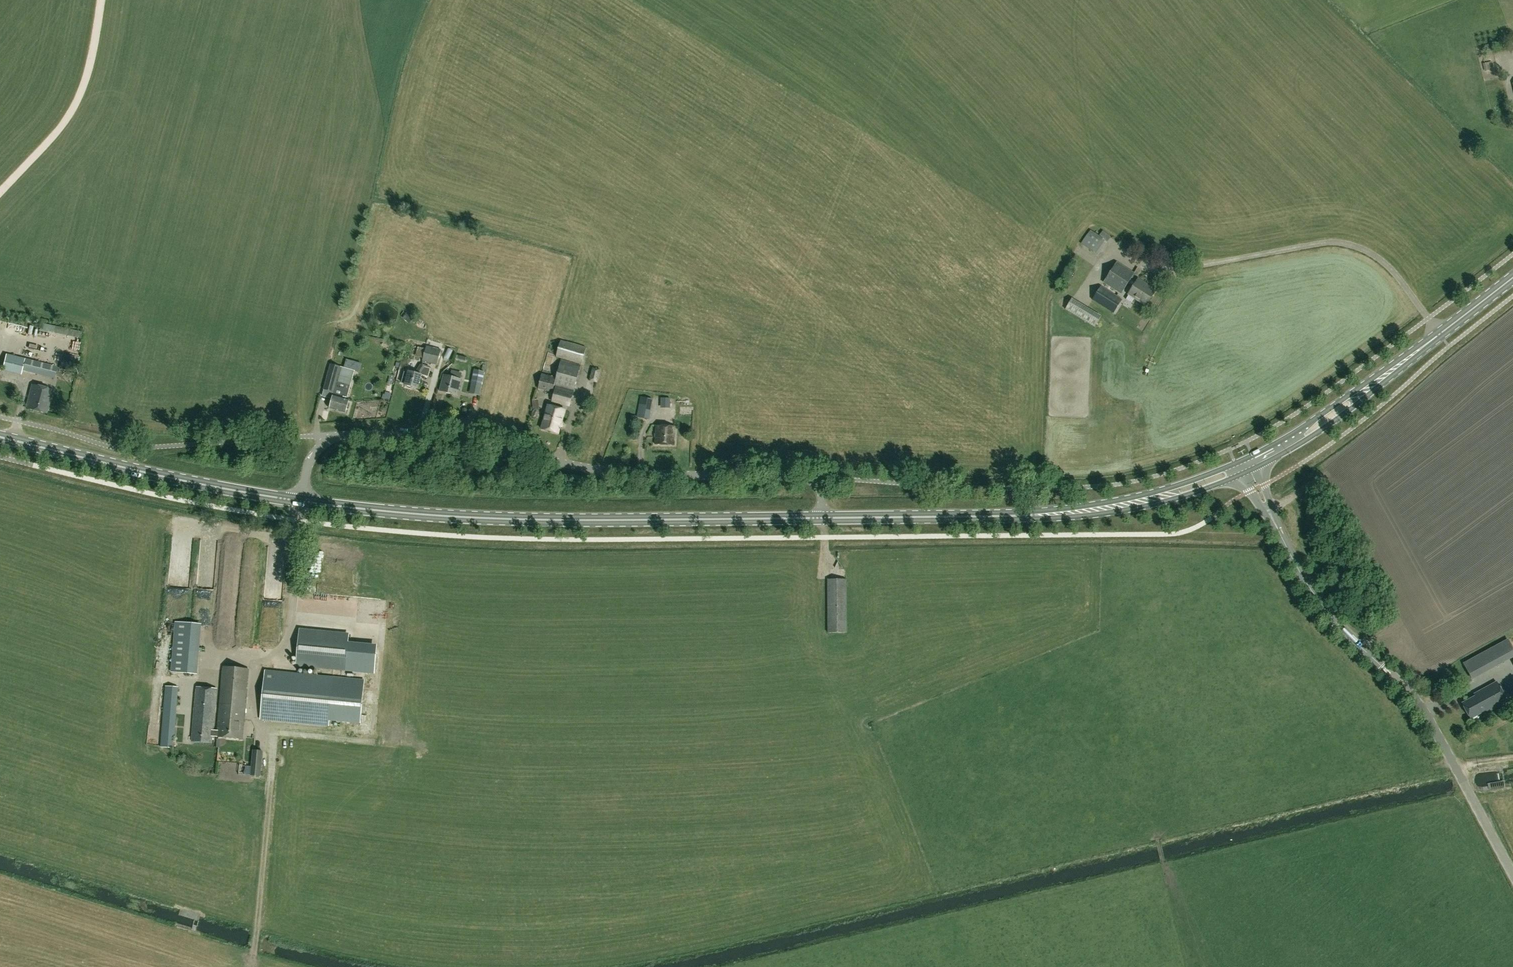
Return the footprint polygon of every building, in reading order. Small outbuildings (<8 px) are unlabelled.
[(1090,230),(1080,243),(1097,255),(1106,242),(1098,236),(1090,230)] [(1102,231),(1098,236),(1106,242),(1110,237),(1102,231)] [(1145,283),(1137,279),(1135,283),(1130,280),(1134,274),(1116,262),(1103,282),(1121,294),(1128,283),(1132,286),(1127,294),(1145,306),(1155,291),(1144,284),(1145,283)] [(1122,300),(1100,286),(1092,300),(1113,313),(1122,300)] [(1100,317),(1071,299),(1064,309),(1094,327),(1100,317)] [(406,313),(402,317),(408,323),(412,319),(406,313)] [(586,347),(561,340),(556,357),(581,364),(586,347)] [(426,346),(422,360),(437,364),(441,349),(426,346)] [(593,360),(602,362),(605,348),(596,346),(593,360)] [(63,353),(59,369),(71,371),(74,356),(63,353)] [(22,371),(54,378),(57,366),(25,359),(22,371)] [(10,360),(7,371),(20,375),(23,364),(21,363),(10,360)] [(354,371),(330,364),(323,389),(334,392),(329,408),(345,413),(349,399),(346,399),(354,371)] [(579,369),(560,364),(557,377),(541,374),(538,388),(552,392),(554,386),(556,387),(552,401),(569,405),(579,369)] [(418,388),(421,374),(427,376),(429,368),(425,367),(421,365),(416,372),(420,374),(409,371),(408,373),(404,372),(402,383),(406,384),(405,385),(418,388)] [(592,367),(589,381),(597,383),(601,369),(592,367)] [(481,373),(471,371),(469,377),(480,380),(481,373)] [(444,374),(439,391),(457,395),(461,379),(444,374)] [(32,385),(26,408),(46,413),(52,390),(32,385)] [(641,397),(637,417),(648,419),(652,400),(641,397)] [(663,398),(663,408),(673,408),(673,398),(663,398)] [(548,405),(541,429),(558,434),(565,410),(548,405)] [(656,425),(655,444),(674,445),(675,426),(656,425)] [(827,579),(828,632),(846,632),(845,578),(827,579)] [(260,640),(260,618),(251,618),(252,640),(260,640)] [(172,669),(193,669),(193,619),(172,619),(172,669)] [(300,630),(297,664),(345,668),(349,634),(300,630)] [(1512,648),(1512,635),(1497,645),(1503,655),(1512,648)] [(1497,664),(1489,650),(1479,655),(1487,669),(1497,664)] [(197,687),(192,741),(213,743),(213,736),(217,736),(217,737),(243,739),(249,669),(223,667),(218,731),(214,730),(217,689),(197,687)] [(333,677),(265,670),(260,719),(328,725),(329,715),(337,716),(339,694),(332,693),(333,677)] [(1461,703),(1469,719),(1482,712),(1484,714),(1506,702),(1496,682),(1473,694),(1475,696),(1461,703)] [(174,748),(178,687),(166,686),(161,747),(174,748)] [(146,738),(156,739),(156,731),(147,730),(146,738)] [(253,750),(251,767),(251,775),(260,776),(262,751),(253,750)]
